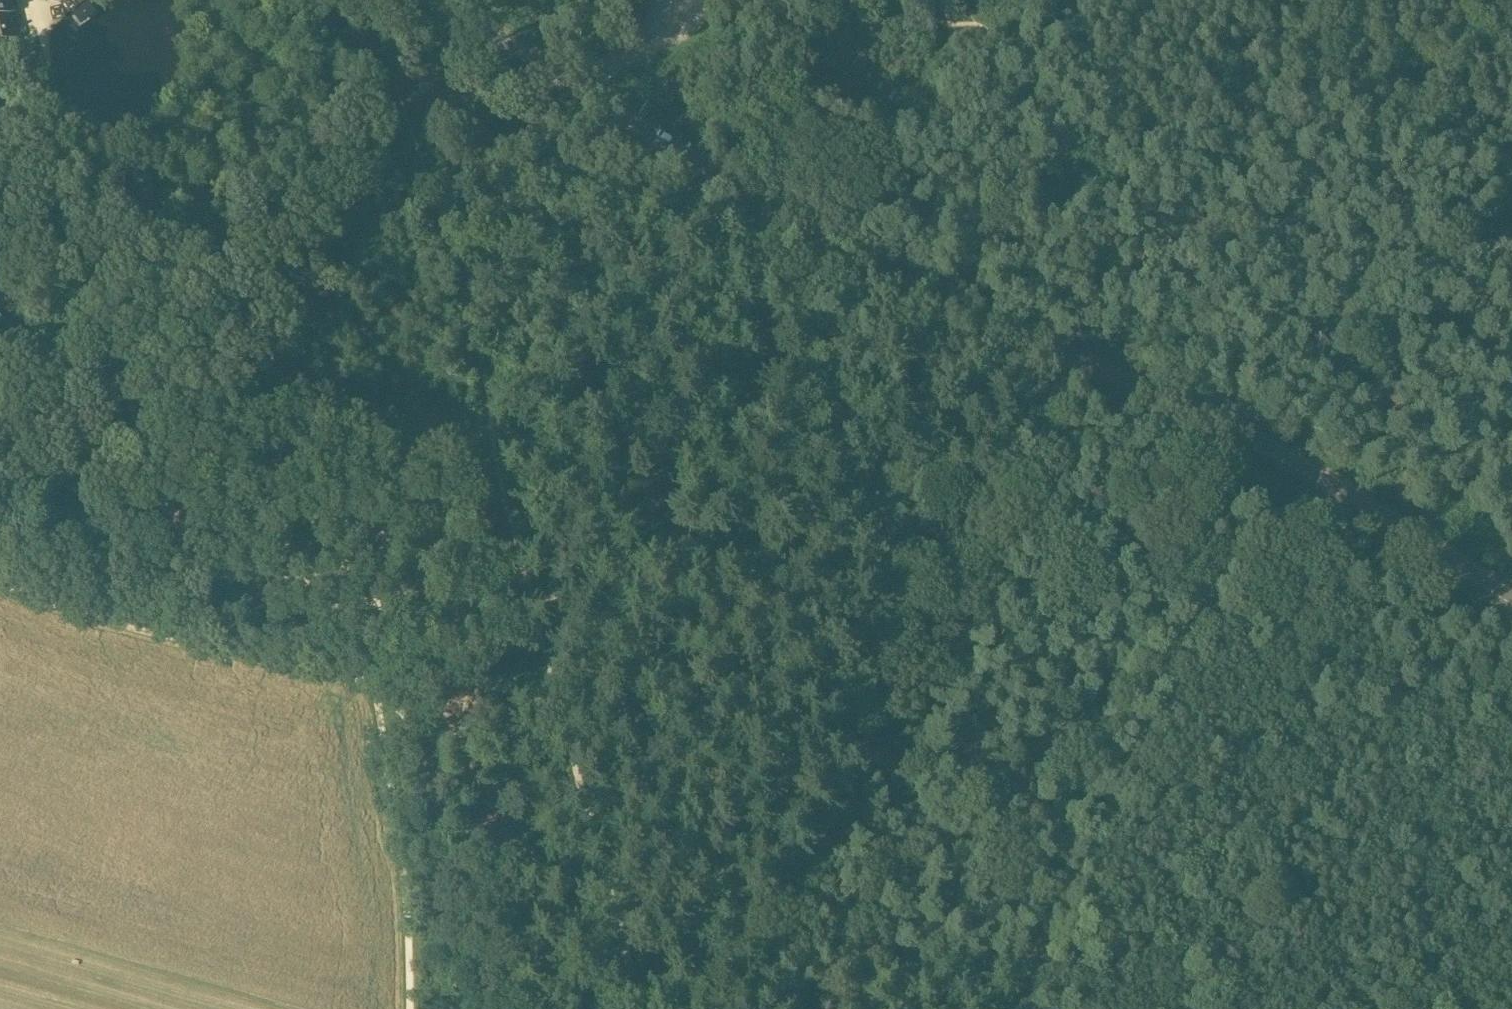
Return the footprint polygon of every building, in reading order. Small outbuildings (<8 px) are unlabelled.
[(18,38),(13,13),(14,13),(11,0),(0,0),(0,42),(18,38)]
